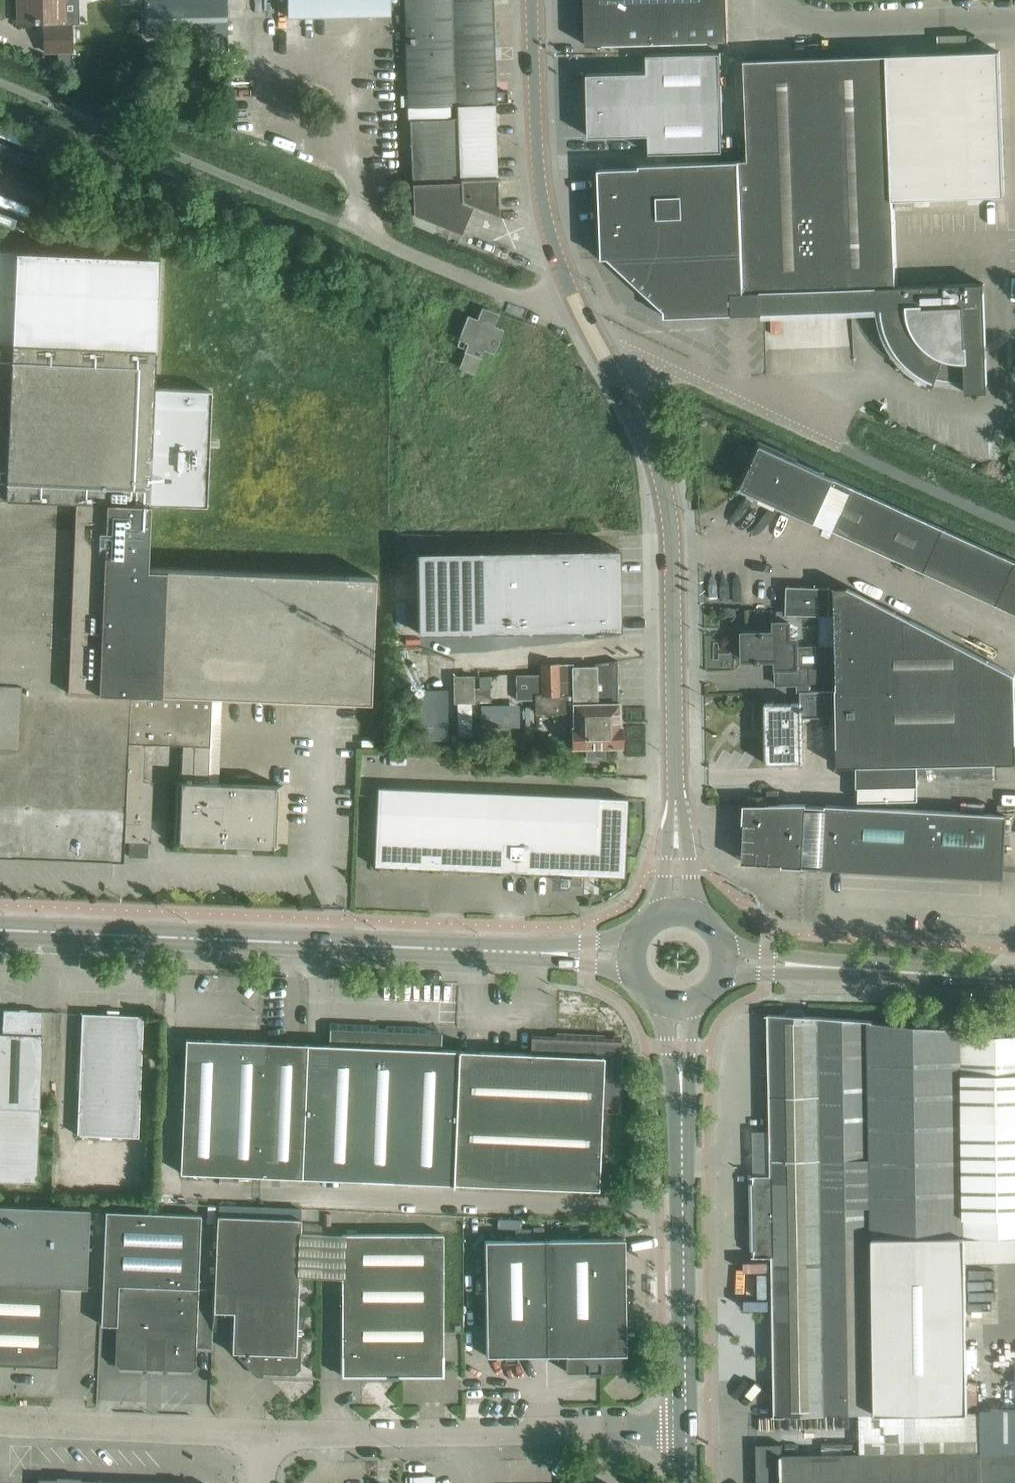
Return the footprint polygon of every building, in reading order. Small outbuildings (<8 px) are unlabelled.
[(19,21),(35,21),(35,23),(38,23),(38,21),(61,20),(60,0),(18,0),(19,21)] [(131,10),(145,10),(145,0),(131,0),(131,10)] [(145,10),(145,35),(228,34),(227,0),(145,0),(145,10)] [(288,17),(390,15),(390,4),(399,3),(399,0),(288,0),(288,17)] [(410,106),(412,164),(413,195),(413,215),(462,234),(473,206),(499,216),(492,14),(496,14),(495,6),(492,6),(492,0),(405,0),(408,106),(410,106)] [(586,45),(729,41),(727,0),(585,0),(586,45)] [(45,51),(71,51),(71,24),(45,25),(45,51)] [(999,51),(887,55),(892,200),(1004,195),(999,51)] [(647,72),(587,73),(589,137),(649,135),(649,153),(723,151),(721,52),(647,54),(647,72)] [(640,167),(599,169),(599,182),(604,182),(607,246),(602,246),(602,259),(615,258),(665,304),(665,317),(732,314),(763,313),(762,291),(875,287),(896,286),(892,200),(887,55),(748,60),(745,60),(748,160),(740,160),(739,160),(739,161),(640,165),(640,167)] [(508,102),(508,92),(498,92),(498,103),(508,102)] [(146,568),(149,500),(208,502),(213,388),(154,386),(160,257),(0,250),(0,856),(15,857),(15,852),(111,856),(110,861),(124,861),(124,841),(129,841),(129,856),(148,857),(148,842),(151,842),(151,841),(141,840),(145,743),(183,745),(182,781),(173,781),(173,783),(182,784),(180,841),(171,841),(170,843),(281,847),(281,845),(272,845),(274,787),(283,788),(283,785),(208,782),(212,695),(371,702),(376,577),(146,568)] [(896,286),(875,287),(876,309),(881,309),(884,324),(889,339),(897,353),(907,365),(920,374),(934,382),(932,387),(933,387),(940,371),(965,375),(966,392),(988,391),(987,371),(984,283),(896,286)] [(496,314),(483,309),(478,321),(469,317),(458,346),(467,349),(460,367),(473,372),(483,346),(493,350),(501,330),(491,326),(496,314)] [(741,488),(750,492),(1014,613),(1014,561),(761,445),(751,466),(746,478),(741,488)] [(585,548),(417,551),(418,632),(586,630),(586,629),(620,628),(619,549),(585,549),(585,548)] [(830,587),(788,586),(787,614),(830,615),(830,587)] [(835,587),(836,639),(836,682),(838,766),(857,766),(858,785),(918,784),(917,765),(1014,763),(1014,674),(848,586),(835,587)] [(836,639),(790,641),(790,622),(776,622),(776,632),(745,633),(745,632),(744,632),(744,658),(743,658),(743,660),(776,659),(778,684),(836,682),(836,639)] [(618,660),(574,660),(575,697),(618,694),(618,660)] [(574,712),(573,663),(541,663),(541,674),(519,673),(518,700),(537,699),(537,712),(574,712)] [(454,676),(455,702),(473,701),(473,676),(454,676)] [(489,676),(478,676),(478,689),(490,688),(489,676)] [(421,690),(422,739),(447,738),(445,689),(421,690)] [(837,717),(836,690),(800,691),(801,702),(765,703),(767,764),(803,763),(802,718),(837,717)] [(618,694),(575,697),(574,727),(572,727),(572,747),(586,747),(586,758),(604,757),(604,747),(622,746),(618,694)] [(378,787),(376,816),(374,865),(624,876),(627,798),(378,787)] [(779,791),(767,791),(767,803),(779,802),(779,791)] [(822,869),(1004,878),(1007,814),(826,805),(826,807),(807,807),(807,805),(744,804),(743,862),(782,864),(782,867),(804,868),(804,865),(823,866),(822,869)] [(0,1033),(0,1105),(40,1107),(43,1035),(42,1035),(43,1011),(4,1009),(3,1033),(0,1033)] [(82,1013),(81,1033),(77,1133),(139,1136),(144,1015),(119,1014),(119,1010),(107,1010),(107,1014),(82,1013)] [(776,1416),(826,1415),(873,1413),(871,1236),(963,1235),(959,1028),(770,1015),(772,1176),(755,1176),(755,1182),(752,1182),(753,1250),(756,1250),(756,1256),(774,1256),(776,1416)] [(959,1028),(963,1235),(1014,1234),(1014,1035),(963,1035),(963,1028),(959,1028)] [(331,1045),(312,1044),(307,1177),(453,1183),(459,1050),(424,1049),(424,1034),(331,1030),(331,1045)] [(186,1039),(185,1059),(180,1171),(307,1177),(312,1044),(186,1039)] [(619,1042),(557,1039),(556,1054),(459,1050),(453,1183),(599,1189),(602,1104),(617,1105),(619,1042)] [(37,1181),(40,1107),(0,1105),(0,1180),(37,1181)] [(20,1282),(60,1284),(60,1286),(87,1287),(90,1208),(0,1204),(0,1281),(20,1282)] [(201,1216),(107,1211),(102,1304),(101,1324),(117,1325),(115,1364),(116,1364),(118,1366),(118,1367),(192,1370),(192,1369),(194,1368),(195,1368),(196,1347),(201,1216)] [(302,1220),(218,1216),(215,1311),(233,1311),(232,1352),(253,1353),(253,1366),(258,1373),(294,1374),(300,1368),(302,1331),(297,1331),(302,1220)] [(341,1233),(341,1355),(342,1375),(443,1375),(442,1233),(341,1233)] [(963,1235),(871,1236),(873,1413),(966,1412),(963,1235)] [(545,1239),(485,1240),(486,1356),(547,1355),(545,1239)] [(625,1239),(545,1239),(547,1355),(566,1355),(566,1371),(627,1370),(633,1364),(632,1333),(626,1333),(625,1239)] [(0,1281),(0,1362),(17,1363),(20,1282),(0,1281)] [(60,1284),(20,1282),(17,1363),(57,1365),(60,1286),(60,1284)] [(756,1444),(757,1482),(980,1482),(980,1453),(781,1456),(781,1444),(756,1444)] [(980,1453),(980,1482),(1014,1482),(1014,1452),(980,1453)]
